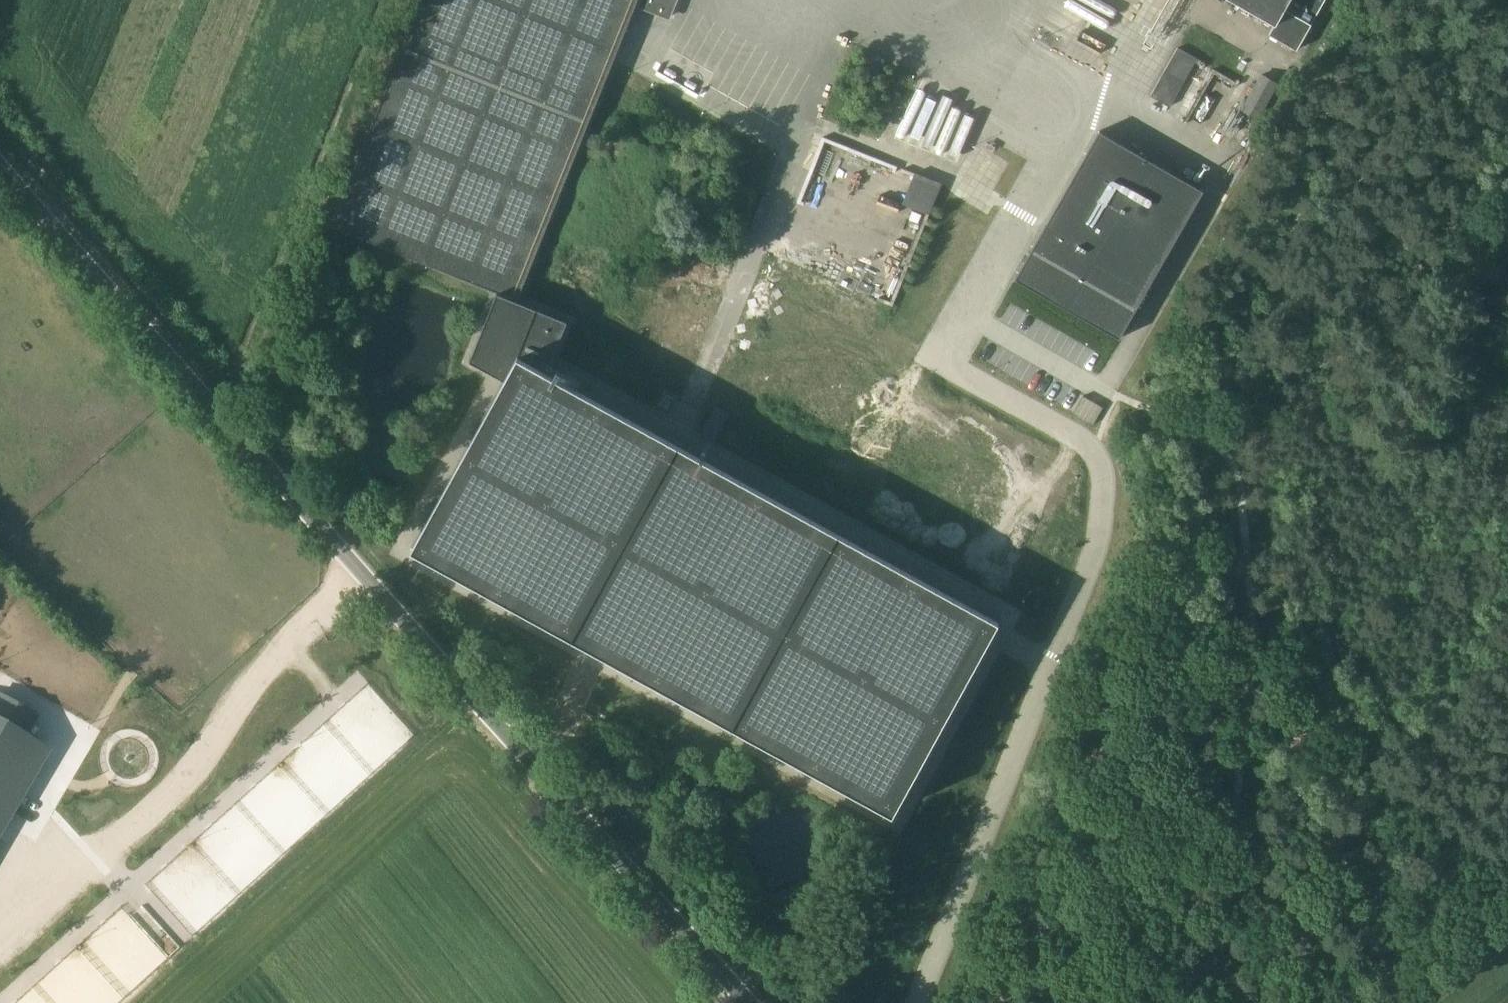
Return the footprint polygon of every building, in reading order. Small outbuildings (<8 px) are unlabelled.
[(332,225),(496,290),(468,360),(503,379),(410,547),(782,751),(893,812),(943,721),(999,619),(699,453),(609,404),(548,370),(569,319),(518,299),(613,61),(638,0),(422,0),(332,225)] [(638,6),(669,19),(677,0),(641,0),(638,6)] [(1276,25),(1285,10),(1310,24),(1325,0),(1233,0),(1276,25)] [(1153,63),(1164,74),(1173,65),(1162,54),(1153,63)] [(1258,120),(1279,84),(1260,73),(1241,109),(1258,120)] [(921,133),(930,109),(920,105),(911,129),(921,133)] [(1046,225),(1015,279),(1018,281),(1018,280),(1023,278),(1116,330),(1116,335),(1116,336),(1119,338),(1203,190),(1099,131),(1060,200),(1069,205),(1055,230),(1046,225)] [(0,611),(0,617),(8,624),(18,612),(8,602),(0,611)] [(37,749),(0,726),(0,811),(37,749)]
